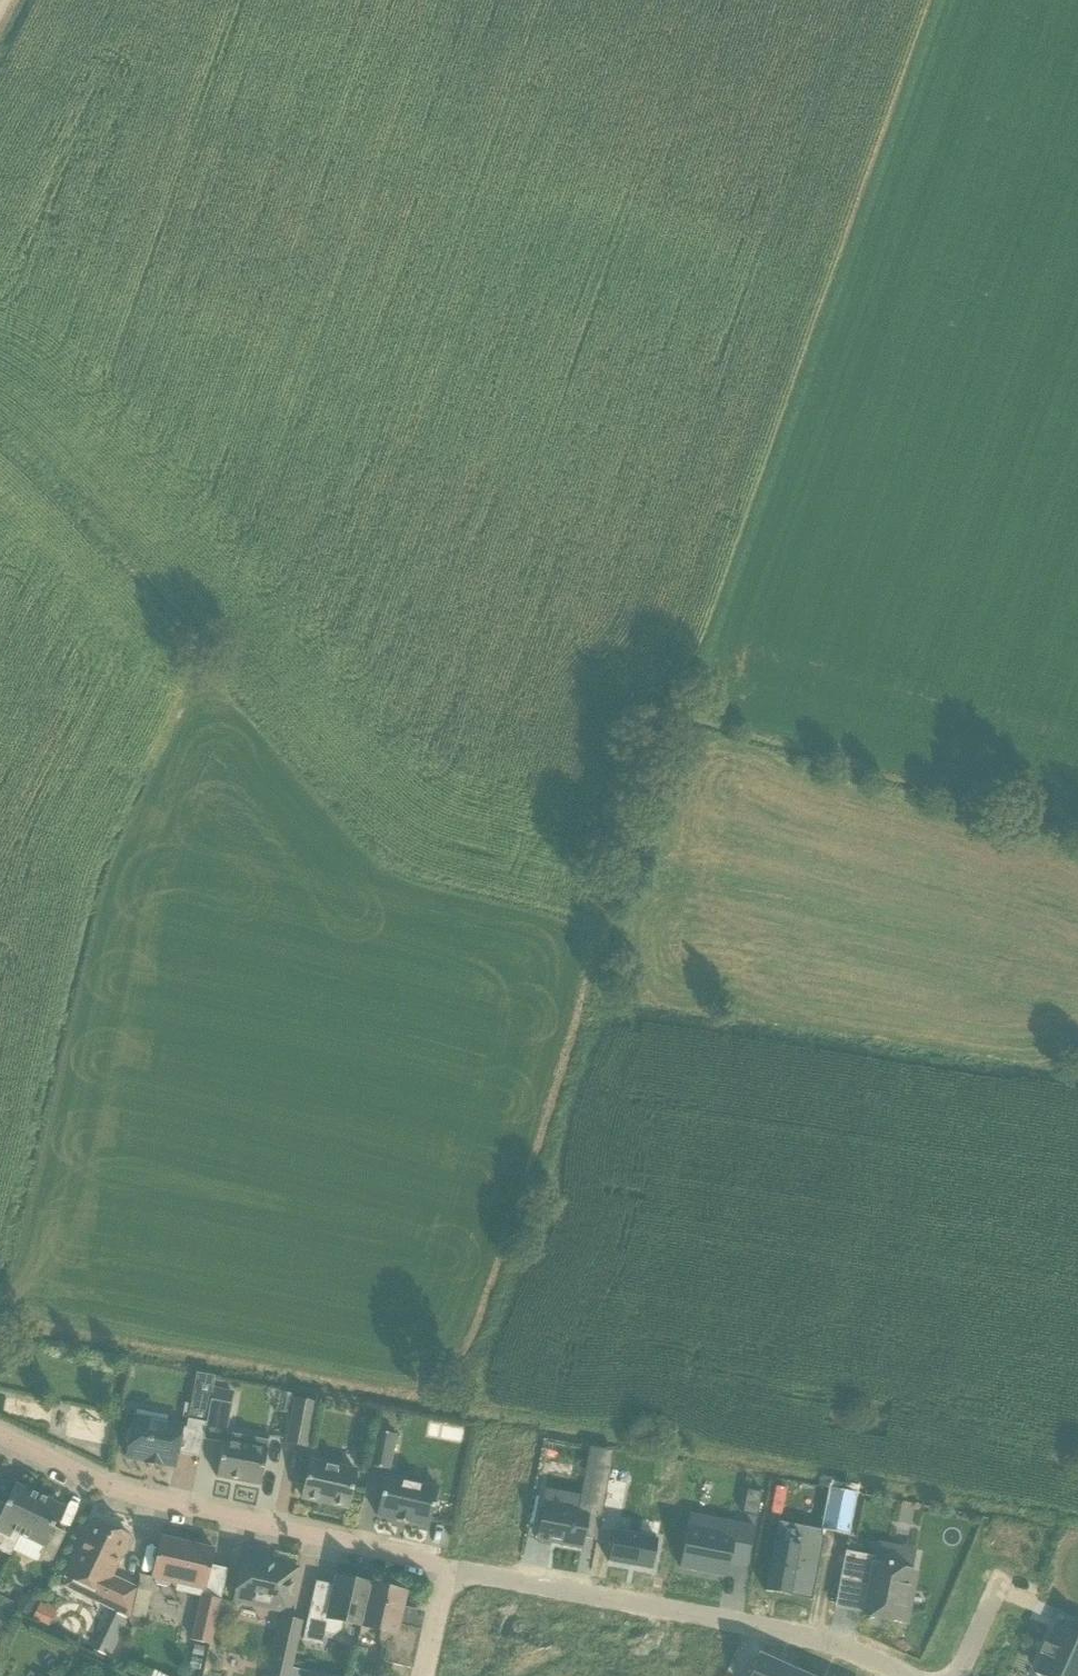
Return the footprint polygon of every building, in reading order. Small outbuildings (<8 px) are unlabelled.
[(222,1444),(216,1478),(260,1486),(268,1442),(267,1441),(265,1450),(238,1445),(240,1436),(226,1433),(232,1404),(210,1400),(206,1422),(202,1440),(222,1444)] [(293,1400),(284,1446),(306,1450),(315,1404),(293,1400)] [(199,1458),(202,1440),(206,1422),(187,1419),(185,1426),(134,1416),(126,1458),(146,1461),(145,1463),(160,1466),(161,1464),(174,1467),(176,1453),(181,1454),(181,1455),(199,1458)] [(367,1466),(389,1471),(396,1435),(375,1431),(367,1466)] [(543,1507),(537,1540),(581,1548),(583,1538),(597,1541),(613,1453),(594,1449),(584,1502),(579,1501),(577,1513),(543,1507)] [(347,1509),(355,1472),(309,1462),(301,1499),(347,1509)] [(428,1528),(437,1488),(385,1477),(376,1516),(396,1520),(396,1522),(407,1524),(408,1523),(428,1528)] [(626,1484),(608,1480),(603,1508),(621,1511),(626,1484)] [(10,1555),(19,1536),(38,1496),(14,1485),(5,1505),(0,1503),(0,1550),(10,1555)] [(820,1530),(848,1535),(856,1495),(827,1489),(820,1530)] [(746,1491),(742,1514),(757,1517),(761,1494),(746,1491)] [(38,1496),(19,1536),(43,1548),(39,1556),(52,1562),(65,1534),(53,1528),(63,1508),(38,1496)] [(689,1515),(679,1567),(681,1568),(681,1567),(725,1575),(725,1576),(727,1577),(730,1562),(745,1565),(745,1567),(746,1567),(754,1528),(735,1524),(733,1532),(689,1523),(691,1516),(689,1515)] [(75,1593),(129,1619),(136,1589),(111,1577),(129,1538),(126,1536),(127,1533),(115,1527),(113,1530),(92,1520),(65,1577),(80,1584),(75,1593)] [(613,1532),(607,1562),(651,1570),(657,1540),(613,1532)] [(774,1542),(764,1592),(772,1593),(773,1589),(779,1591),(783,1592),(782,1595),(790,1597),(791,1593),(795,1594),(805,1596),(810,1597),(809,1601),(811,1601),(824,1536),(821,1536),(799,1532),(797,1547),(774,1542)] [(205,1590),(214,1550),(160,1538),(151,1578),(154,1579),(153,1583),(156,1586),(166,1588),(169,1585),(170,1582),(177,1584),(205,1590)] [(839,1580),(834,1605),(836,1605),(840,1582),(867,1587),(865,1599),(866,1599),(867,1598),(873,1599),(869,1618),(901,1624),(911,1572),(890,1567),(891,1563),(887,1562),(886,1567),(873,1564),(875,1558),(845,1552),(839,1580)] [(287,1613),(297,1569),(272,1564),(272,1566),(243,1559),(233,1601),(287,1613)] [(342,1623),(361,1627),(370,1586),(336,1578),(329,1605),(311,1601),(302,1640),(322,1645),(324,1634),(333,1636),(340,1631),(342,1623)] [(370,1586),(361,1627),(380,1631),(378,1640),(381,1648),(386,1649),(383,1663),(412,1669),(421,1630),(398,1625),(405,1594),(370,1586)] [(219,1604),(220,1601),(201,1596),(191,1641),(210,1645),(219,1604)] [(13,1616),(29,1624),(38,1605),(22,1597),(13,1616)] [(30,1624),(47,1631),(56,1610),(39,1603),(30,1624)] [(9,1613),(0,1609),(0,1632),(9,1613)] [(291,1669),(301,1622),(282,1618),(269,1675),(289,1675),(291,1669)] [(1036,1674),(1041,1675),(1077,1675),(1077,1622),(1074,1632),(1057,1625),(1048,1645),(1046,1644),(1045,1645),(1048,1646),(1045,1654),(1042,1653),(1041,1655),(1044,1656),(1036,1674)] [(204,1649),(194,1647),(193,1651),(193,1654),(203,1656),(203,1653),(204,1649)] [(363,1668),(367,1650),(356,1647),(350,1675),(368,1675),(370,1670),(363,1668)] [(749,1675),(778,1675),(781,1668),(757,1657),(749,1675)] [(778,1675),(800,1675),(781,1668),(778,1675)]
